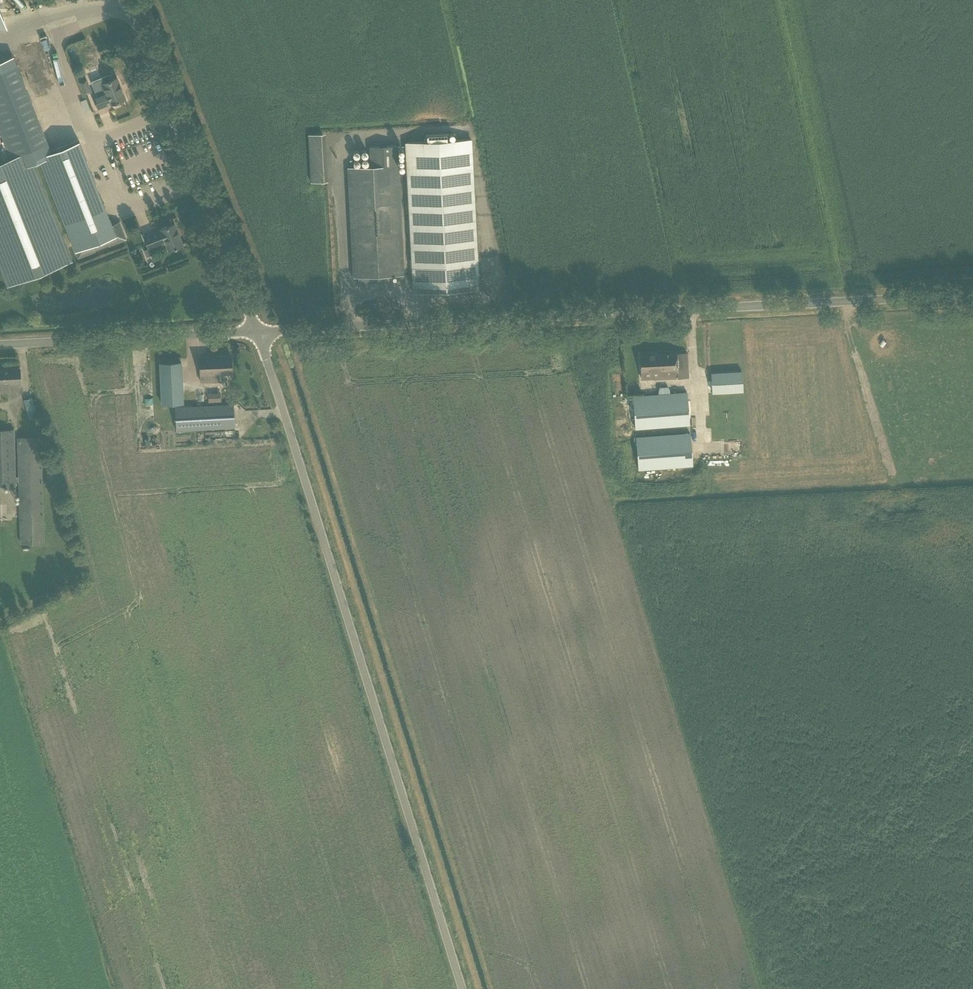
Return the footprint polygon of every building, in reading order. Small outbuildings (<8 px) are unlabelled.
[(101,78),(91,82),(96,95),(93,96),(94,99),(98,108),(111,103),(111,104),(125,99),(117,77),(108,81),(103,83),(101,78)] [(86,79),(78,82),(83,95),(92,91),(86,79)] [(311,133),(312,182),(328,181),(327,133),(311,133)] [(407,142),(414,293),(479,290),(471,139),(449,140),(449,134),(426,135),(427,141),(407,142)] [(7,286),(72,260),(34,163),(40,161),(71,240),(112,224),(111,221),(112,221),(111,219),(110,220),(79,141),(51,152),(48,142),(9,157),(0,161),(0,268),(7,286)] [(348,168),(354,276),(358,276),(358,282),(376,281),(376,275),(403,274),(397,145),(370,147),(371,167),(348,168)] [(71,240),(78,258),(95,251),(95,250),(109,245),(109,246),(125,240),(126,237),(120,223),(118,222),(112,224),(71,240)] [(166,242),(169,250),(183,245),(174,223),(160,229),(161,230),(144,236),(149,248),(166,242)] [(640,355),(642,380),(689,377),(687,353),(640,355)] [(200,357),(201,380),(219,379),(219,373),(232,373),(231,356),(200,357)] [(181,363),(160,364),(162,404),(183,403),(181,363)] [(9,392),(9,384),(21,383),(20,367),(0,368),(0,392),(9,392)] [(741,370),(711,372),(712,392),(743,390),(741,370)] [(632,396),(635,429),(690,425),(687,391),(632,396)] [(221,392),(208,393),(208,402),(221,401),(221,392)] [(25,399),(30,419),(38,417),(32,397),(25,399)] [(175,407),(176,430),(235,427),(234,404),(175,407)] [(20,544),(43,543),(41,437),(17,437),(18,476),(16,476),(15,429),(0,430),(0,486),(16,486),(16,482),(18,481),(20,544)] [(636,436),(638,470),(693,466),(690,432),(636,436)]
